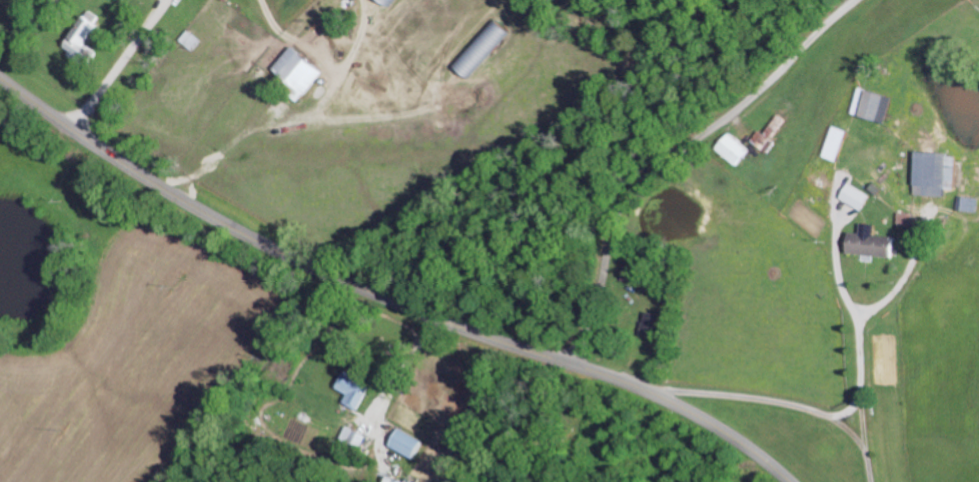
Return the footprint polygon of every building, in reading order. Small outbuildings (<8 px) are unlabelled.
[(87,58),(92,50),(83,45),(95,25),(80,16),(63,43),(87,58)] [(300,97),(320,75),(290,47),(270,69),(300,97)] [(850,116),(883,122),(889,96),(856,89),(850,116)] [(773,142),(771,141),(781,119),(773,116),(764,135),(756,131),(750,144),(768,152),(773,142)] [(713,151),(737,165),(747,149),(724,134),(713,151)] [(953,154),(914,153),(912,196),(942,197),(942,188),(953,188),(953,154)] [(860,211),(869,195),(846,183),(838,198),(860,211)] [(977,199),(957,196),(955,210),(975,213),(977,199)] [(913,213),(898,213),(897,226),(912,226),(913,213)] [(845,233),(844,255),(890,257),(890,236),(873,236),(873,225),(859,225),(859,233),(845,233)] [(659,316),(643,312),(636,336),(652,340),(659,316)] [(356,411),(369,386),(342,373),(334,389),(346,395),(342,404),(356,411)] [(410,459),(420,441),(396,429),(387,446),(410,459)]
